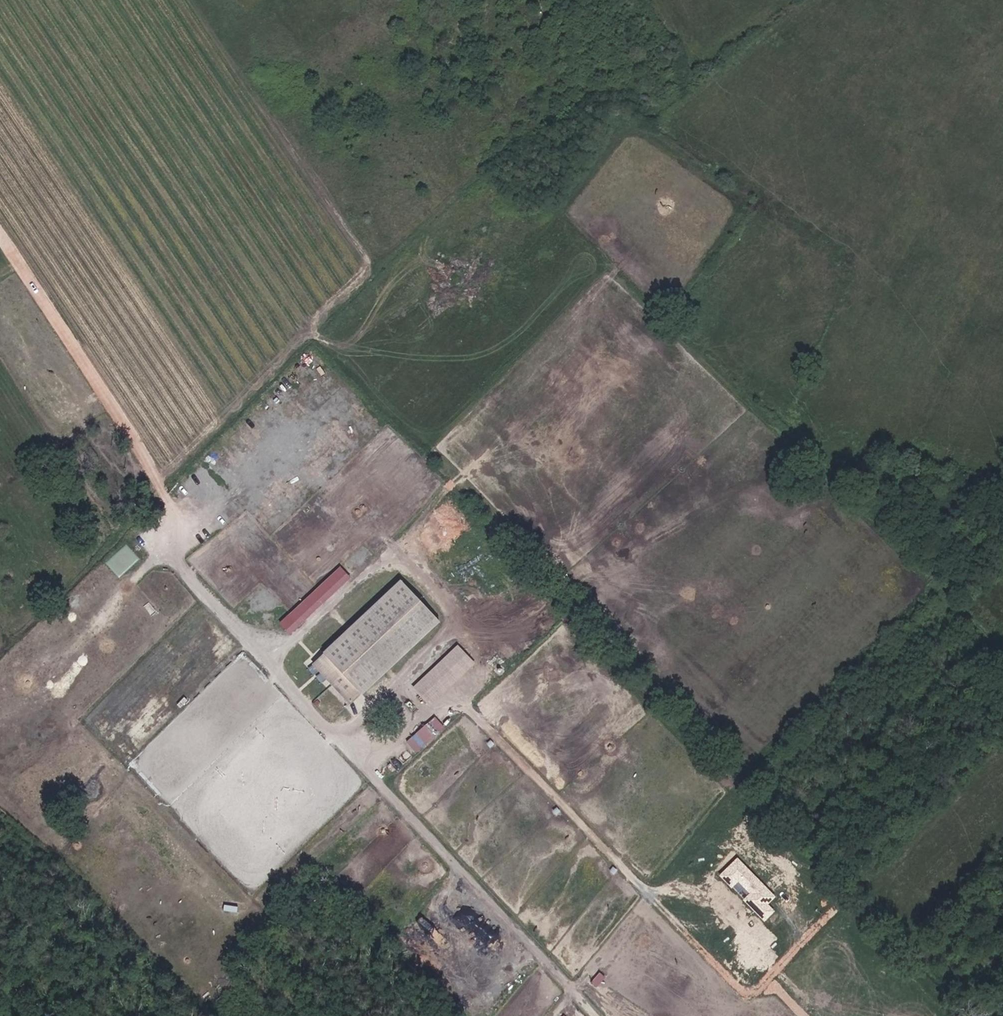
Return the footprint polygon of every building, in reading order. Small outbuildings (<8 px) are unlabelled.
[(292,635),(353,577),(342,565),(280,623),(292,635)] [(313,664),(354,706),(443,620),(403,578),(313,664)] [(459,643),(413,687),(431,705),(476,661),(459,643)] [(435,715),(407,742),(418,753),(446,727),(435,715)] [(765,921),(777,911),(770,903),(777,896),(739,856),(720,874),(733,887),(739,881),(749,892),(743,898),(765,921)]
